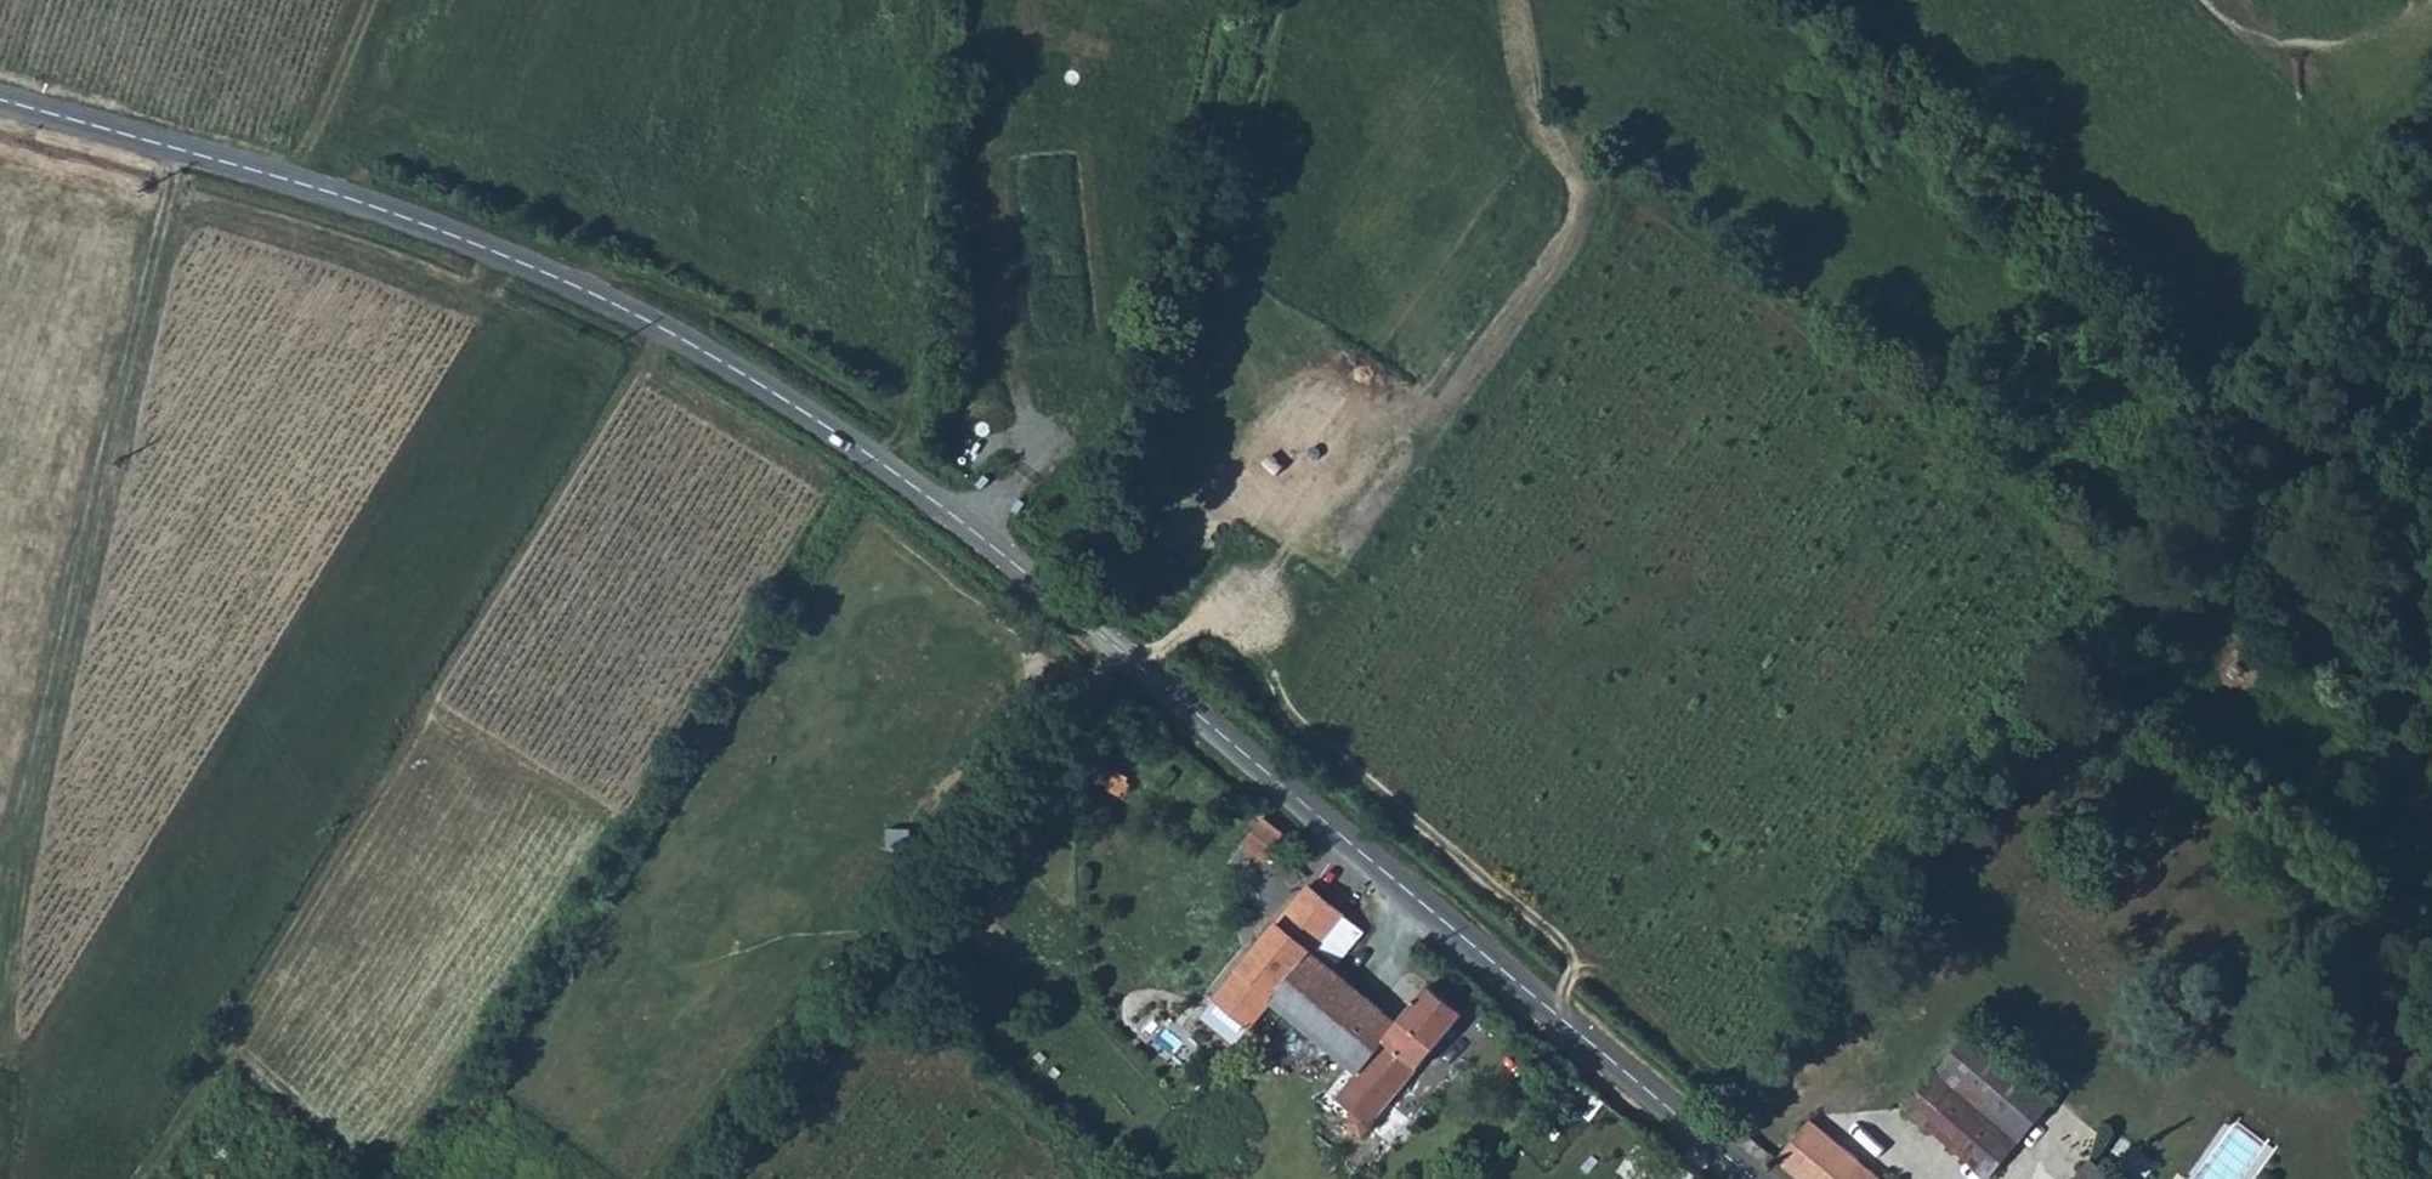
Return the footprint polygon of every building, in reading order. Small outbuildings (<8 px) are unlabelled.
[(1272,867),(1294,839),(1268,819),(1247,847),(1272,867)] [(1365,934),(1312,888),(1217,997),(1265,1038),(1286,1014),(1358,1074),(1336,1099),(1373,1131),(1466,1021),(1431,990),(1399,1026),(1334,970),(1365,934)] [(1976,1029),(1912,1108),(1999,1178),(2063,1099),(1976,1029)] [(1813,1121),(1779,1163),(1799,1178),(1939,1178),(1868,1120),(1845,1147),(1813,1121)] [(2106,1158),(2089,1178),(2133,1178),(2106,1158)]
